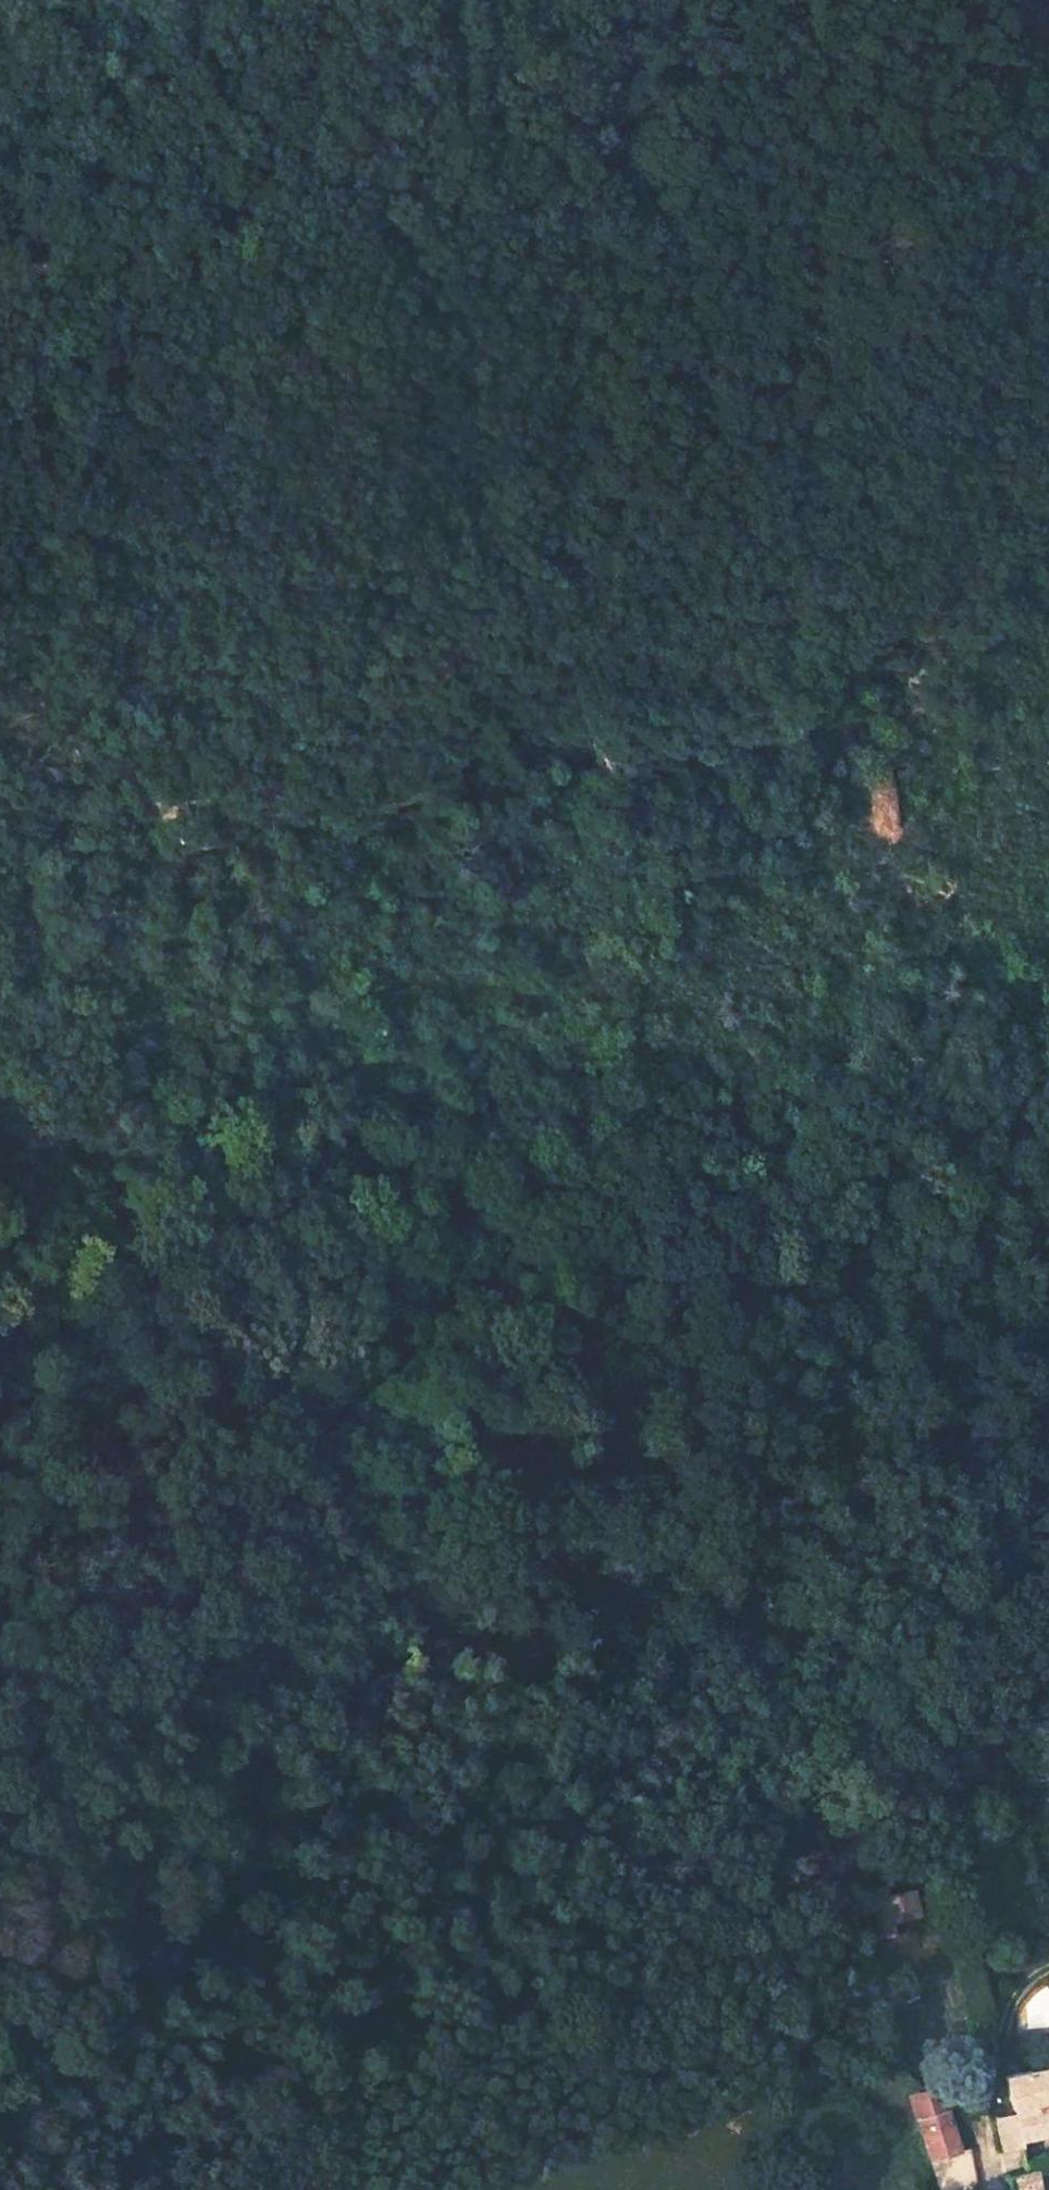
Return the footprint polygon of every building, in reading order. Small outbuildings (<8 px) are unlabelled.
[(868,1896),(881,1934),(896,1930),(893,1920),(907,1915),(901,1895),(886,1900),(883,1891),(868,1896)] [(1005,2078),(1013,2111),(993,2116),(1001,2148),(1016,2144),(1014,2140),(1048,2131),(1048,2123),(1044,2105),(1048,2104),(1048,2067),(1005,2078)] [(947,2116),(928,2097),(910,2102),(925,2159),(957,2151),(947,2116)] [(1028,2169),(1005,2175),(1008,2189),(1031,2189),(1028,2169)]
